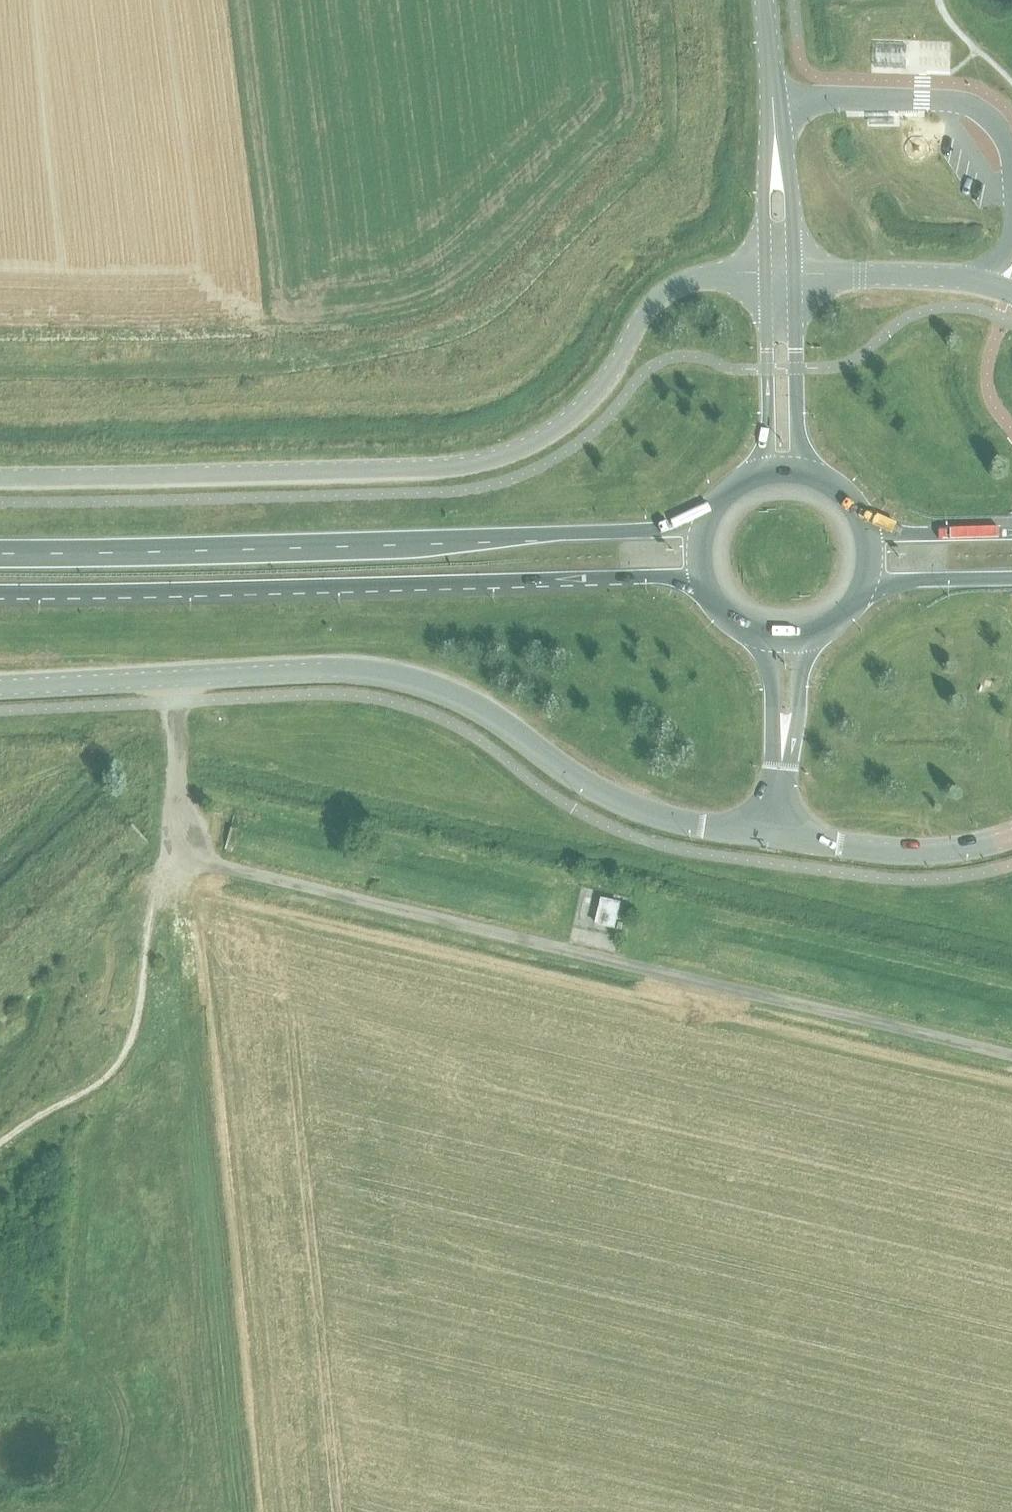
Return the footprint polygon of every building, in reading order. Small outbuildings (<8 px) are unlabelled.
[(926,39),(926,65),(953,65),(953,39),(926,39)] [(599,916),(597,925),(598,925),(606,927),(615,929),(617,920),(621,905),(603,901),(600,911),(599,916)]
